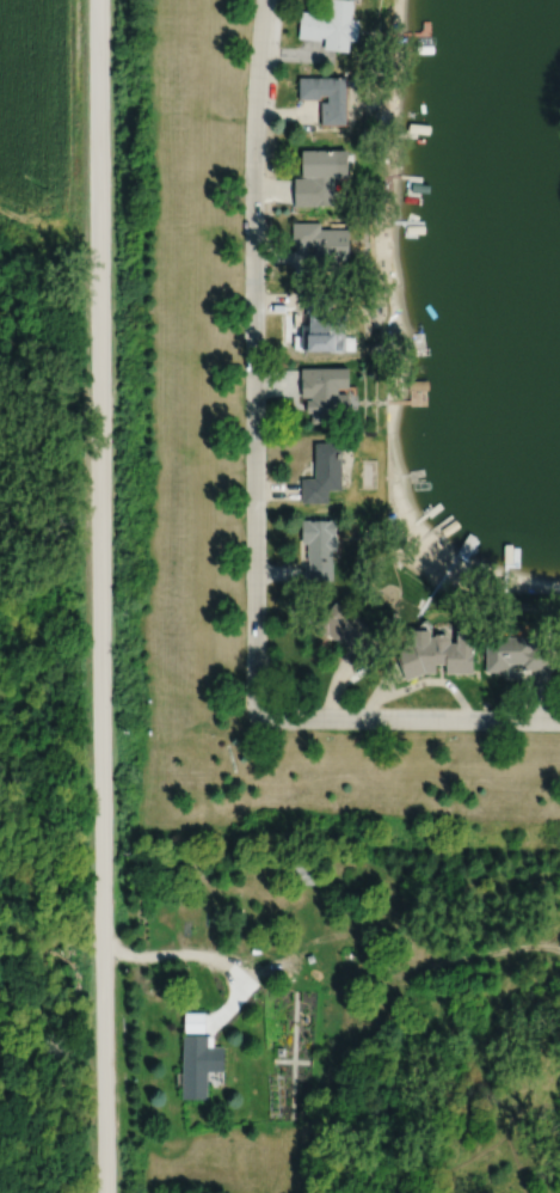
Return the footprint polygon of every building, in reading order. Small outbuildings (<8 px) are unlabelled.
[(299,36),(321,38),(321,36),(325,36),(325,47),(349,49),(350,37),(357,38),(359,18),(352,17),(353,0),(329,0),(327,16),(324,14),(324,11),(301,10),(299,36)] [(299,75),(300,97),(321,97),(321,93),(327,93),(327,99),(321,99),(321,123),(346,123),(346,75),(299,75)] [(302,148),(302,176),(306,176),(306,177),(295,177),(295,204),(334,204),(334,176),(339,176),(338,148),(302,148)] [(293,221),(293,245),(316,245),(316,252),(307,252),(307,269),(339,270),(339,259),(350,259),(350,228),(320,227),(320,221),(293,221)] [(307,292),(307,324),(303,324),(303,335),(302,335),(302,349),(331,349),(331,351),(346,351),(345,310),(327,310),(327,292),(307,292)] [(302,367),(302,380),(302,397),(312,397),(312,399),(307,399),(307,412),(312,412),(312,423),(339,423),(339,410),(350,410),(350,393),(339,393),(339,387),(350,387),(350,367),(302,367)] [(315,442),(315,478),(302,478),(302,502),(328,502),(328,490),(343,490),(343,442),(315,442)] [(302,520),(302,543),(308,543),(308,561),(309,561),(309,581),(333,581),(333,551),(337,551),(336,520),(302,520)] [(336,602),(314,625),(326,636),(328,634),(345,649),(341,654),(357,668),(371,653),(359,642),(364,637),(345,618),(349,614),(336,602)] [(459,631),(459,644),(450,643),(450,640),(447,636),(438,635),(436,637),(431,637),(431,631),(414,631),(413,643),(398,648),(402,659),(400,660),(406,678),(425,669),(436,671),(436,661),(447,661),(447,671),(473,671),(475,631),(459,631)] [(487,636),(487,669),(509,669),(509,661),(522,661),(522,667),(553,667),(553,648),(535,647),(535,638),(504,638),(504,636),(487,636)] [(306,954),(308,962),(314,960),(312,952),(306,954)] [(184,1011),(184,1030),(204,1030),(204,1011),(184,1011)] [(183,1034),(183,1097),(207,1097),(207,1070),(223,1071),(223,1045),(214,1045),(214,1034),(183,1034)]
